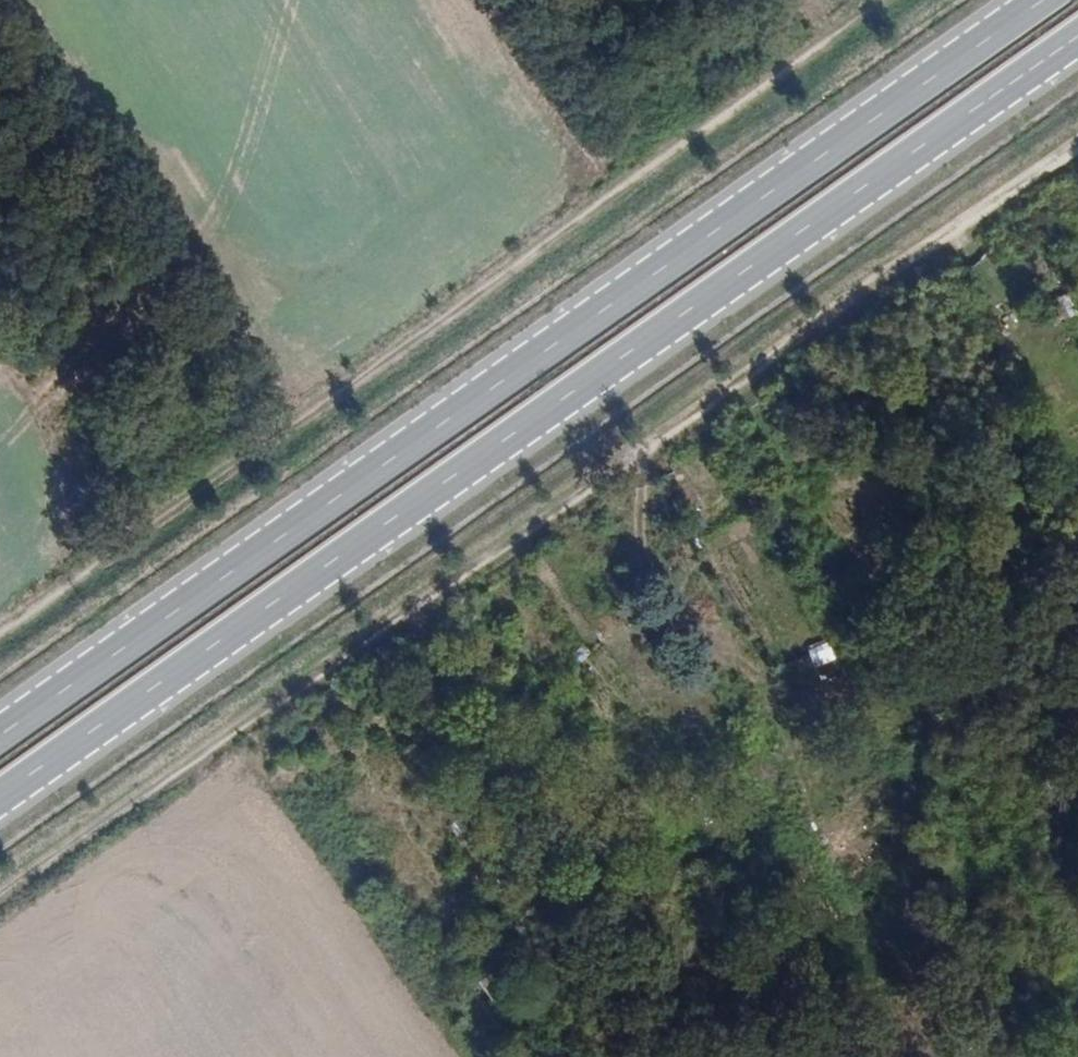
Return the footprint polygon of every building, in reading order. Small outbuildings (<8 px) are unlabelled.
[(824,642),(804,651),(812,668),(831,659),(824,642)]
